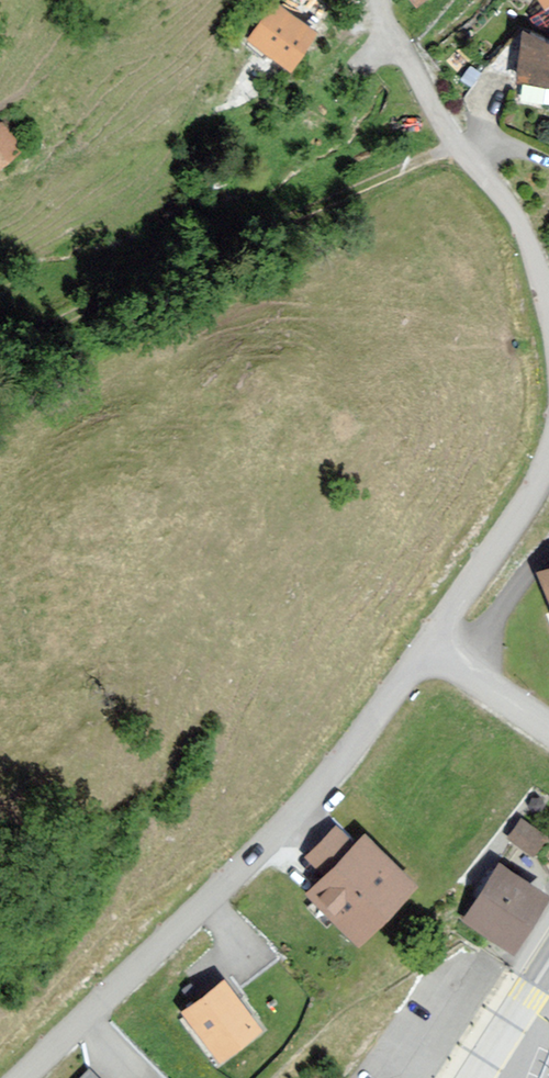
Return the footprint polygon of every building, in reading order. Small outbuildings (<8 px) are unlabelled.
[(275,0),(274,0),(245,44),(295,77),(324,33),(275,0)] [(548,19),(548,0),(537,0),(548,19)] [(521,37),(513,73),(548,81),(548,43),(521,37)] [(13,151),(0,132),(0,160),(13,151)] [(538,574),(548,600),(548,570),(538,574)] [(547,831),(521,815),(507,834),(534,852),(547,831)] [(417,876),(364,824),(353,836),(334,820),(304,852),(323,869),(304,888),(358,941),(417,876)] [(502,867),(470,919),(518,948),(548,897),(548,895),(502,867)] [(222,972),(179,1004),(219,1053),(263,1021),(222,972)] [(90,1065),(76,1077),(104,1077),(90,1065)]
